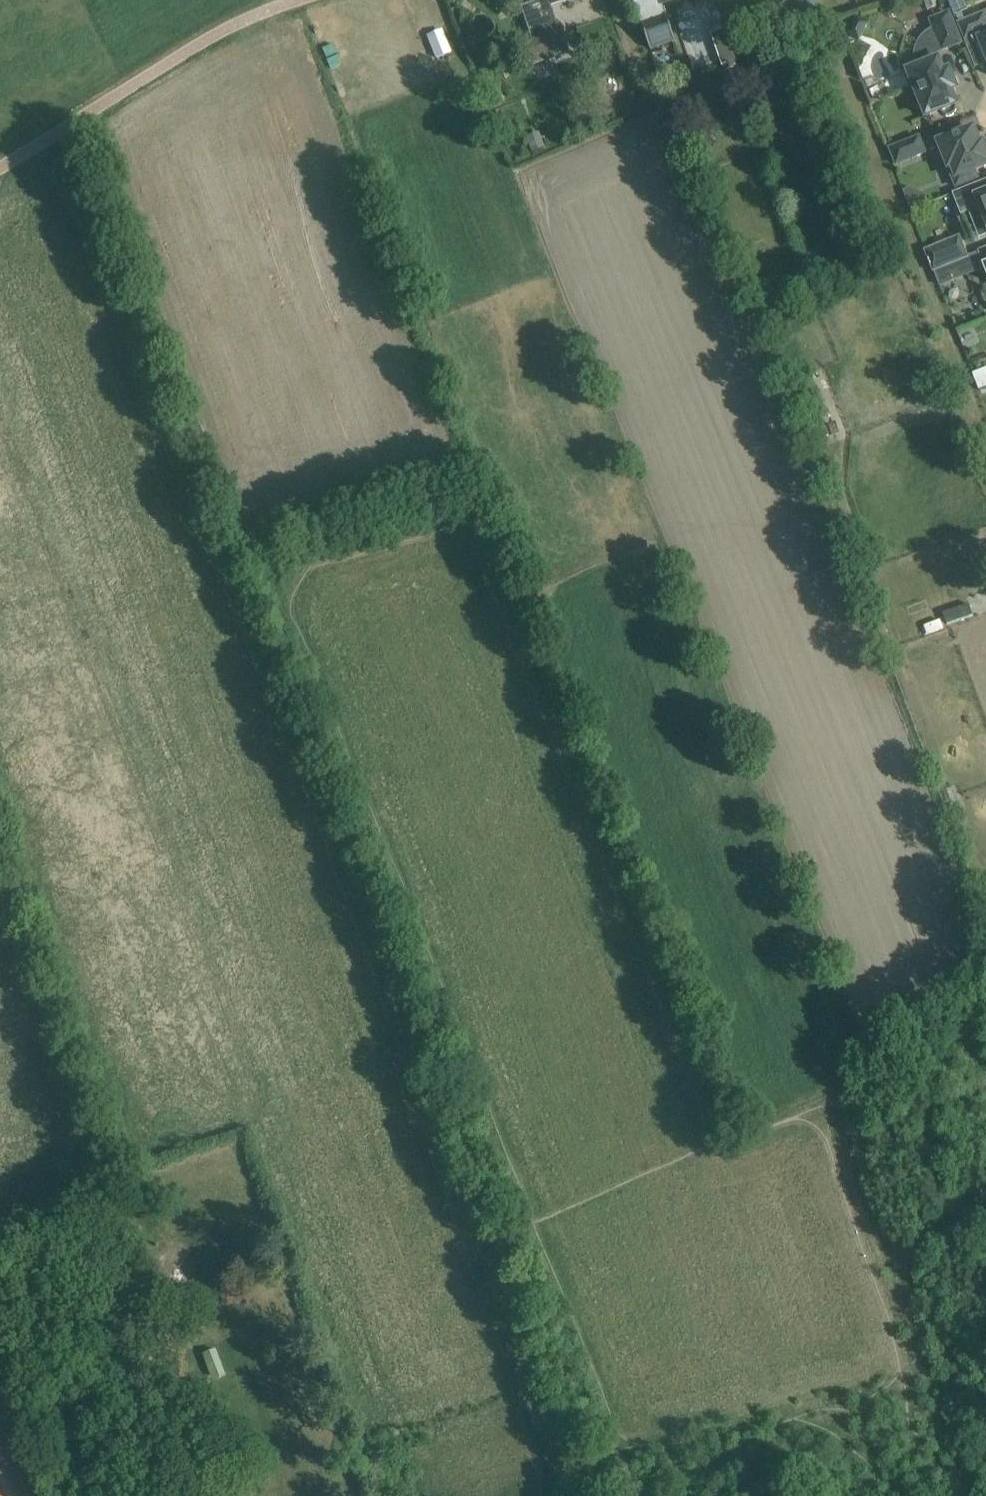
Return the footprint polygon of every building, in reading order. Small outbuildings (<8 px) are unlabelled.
[(521,7),(531,38),(559,29),(552,7),(571,0),(533,0),(534,2),(529,4),(521,7)] [(796,1),(803,21),(823,13),(818,0),(795,0),(796,1)] [(923,82),(914,86),(926,117),(941,111),(944,115),(947,116),(949,116),(954,114),(957,110),(956,105),(951,91),(956,89),(949,71),(943,74),(938,60),(936,61),(934,57),(937,49),(942,48),(942,50),(961,42),(949,13),(930,20),(934,30),(926,34),(921,41),(917,49),(916,58),(917,67),(923,82)] [(665,17),(641,24),(650,50),(675,42),(666,16),(665,17)] [(857,17),(848,35),(860,41),(869,23),(857,17)] [(959,25),(968,48),(980,43),(985,57),(985,20),(974,25),(972,20),(959,25)] [(561,29),(522,42),(531,69),(569,56),(561,29)] [(738,61),(727,29),(713,34),(722,61),(720,61),(722,66),(727,64),(729,70),(737,67),(735,62),(738,61)] [(443,31),(428,37),(437,59),(452,53),(443,31)] [(938,143),(949,169),(949,168),(956,186),(977,178),(975,171),(985,166),(985,151),(983,143),(980,144),(974,128),(938,143)] [(919,137),(890,149),(896,164),(925,152),(919,137)] [(828,161),(821,164),(824,172),(832,169),(839,166),(836,159),(828,161)] [(953,193),(961,214),(980,207),(985,221),(985,193),(977,197),(973,186),(953,193)] [(960,237),(926,251),(933,270),(958,260),(967,257),(960,237)] [(958,260),(964,276),(985,267),(980,252),(967,257),(958,260)] [(974,373),(980,389),(985,386),(985,368),(974,373)] [(217,1348),(201,1354),(211,1382),(226,1376),(217,1348)]
